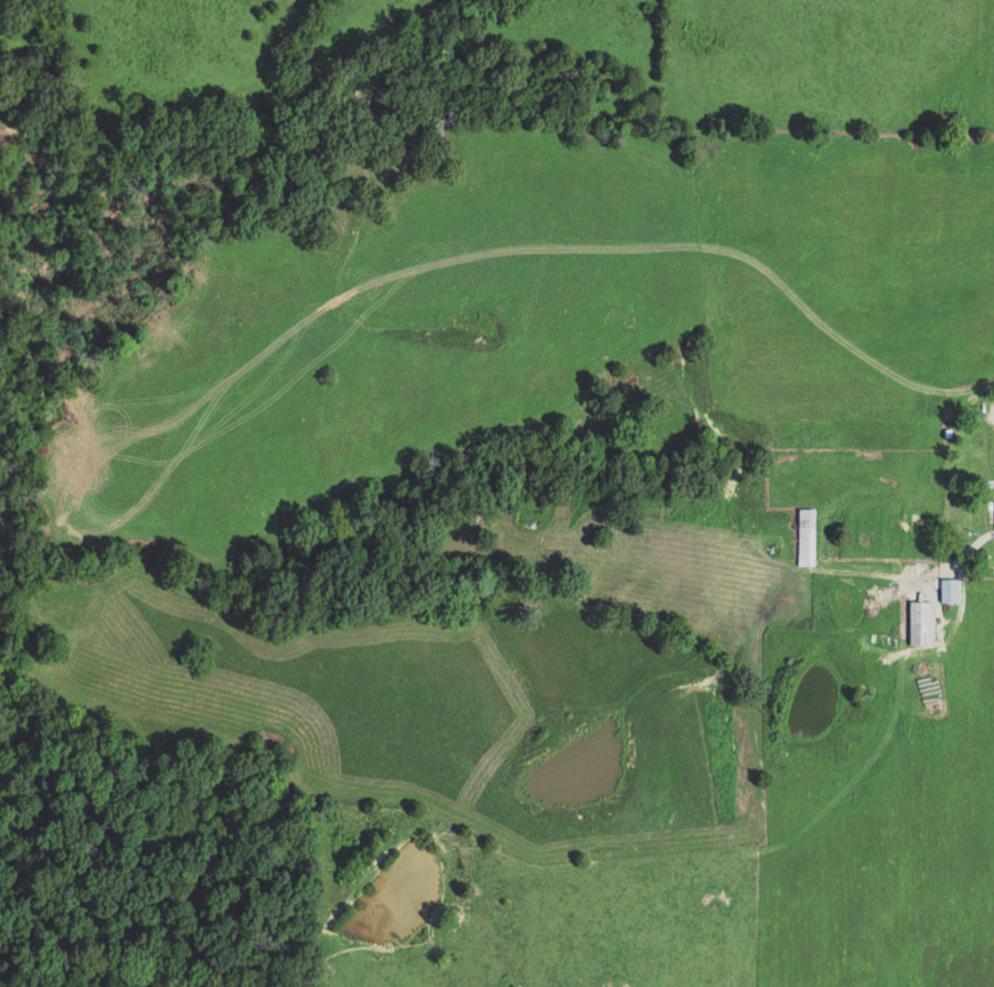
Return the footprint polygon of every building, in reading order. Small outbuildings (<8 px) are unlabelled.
[(798,565),(815,565),(815,508),(798,508),(798,565)] [(958,579),(941,579),(941,601),(958,601),(958,579)] [(932,600),(909,600),(909,644),(932,644),(932,600)]
